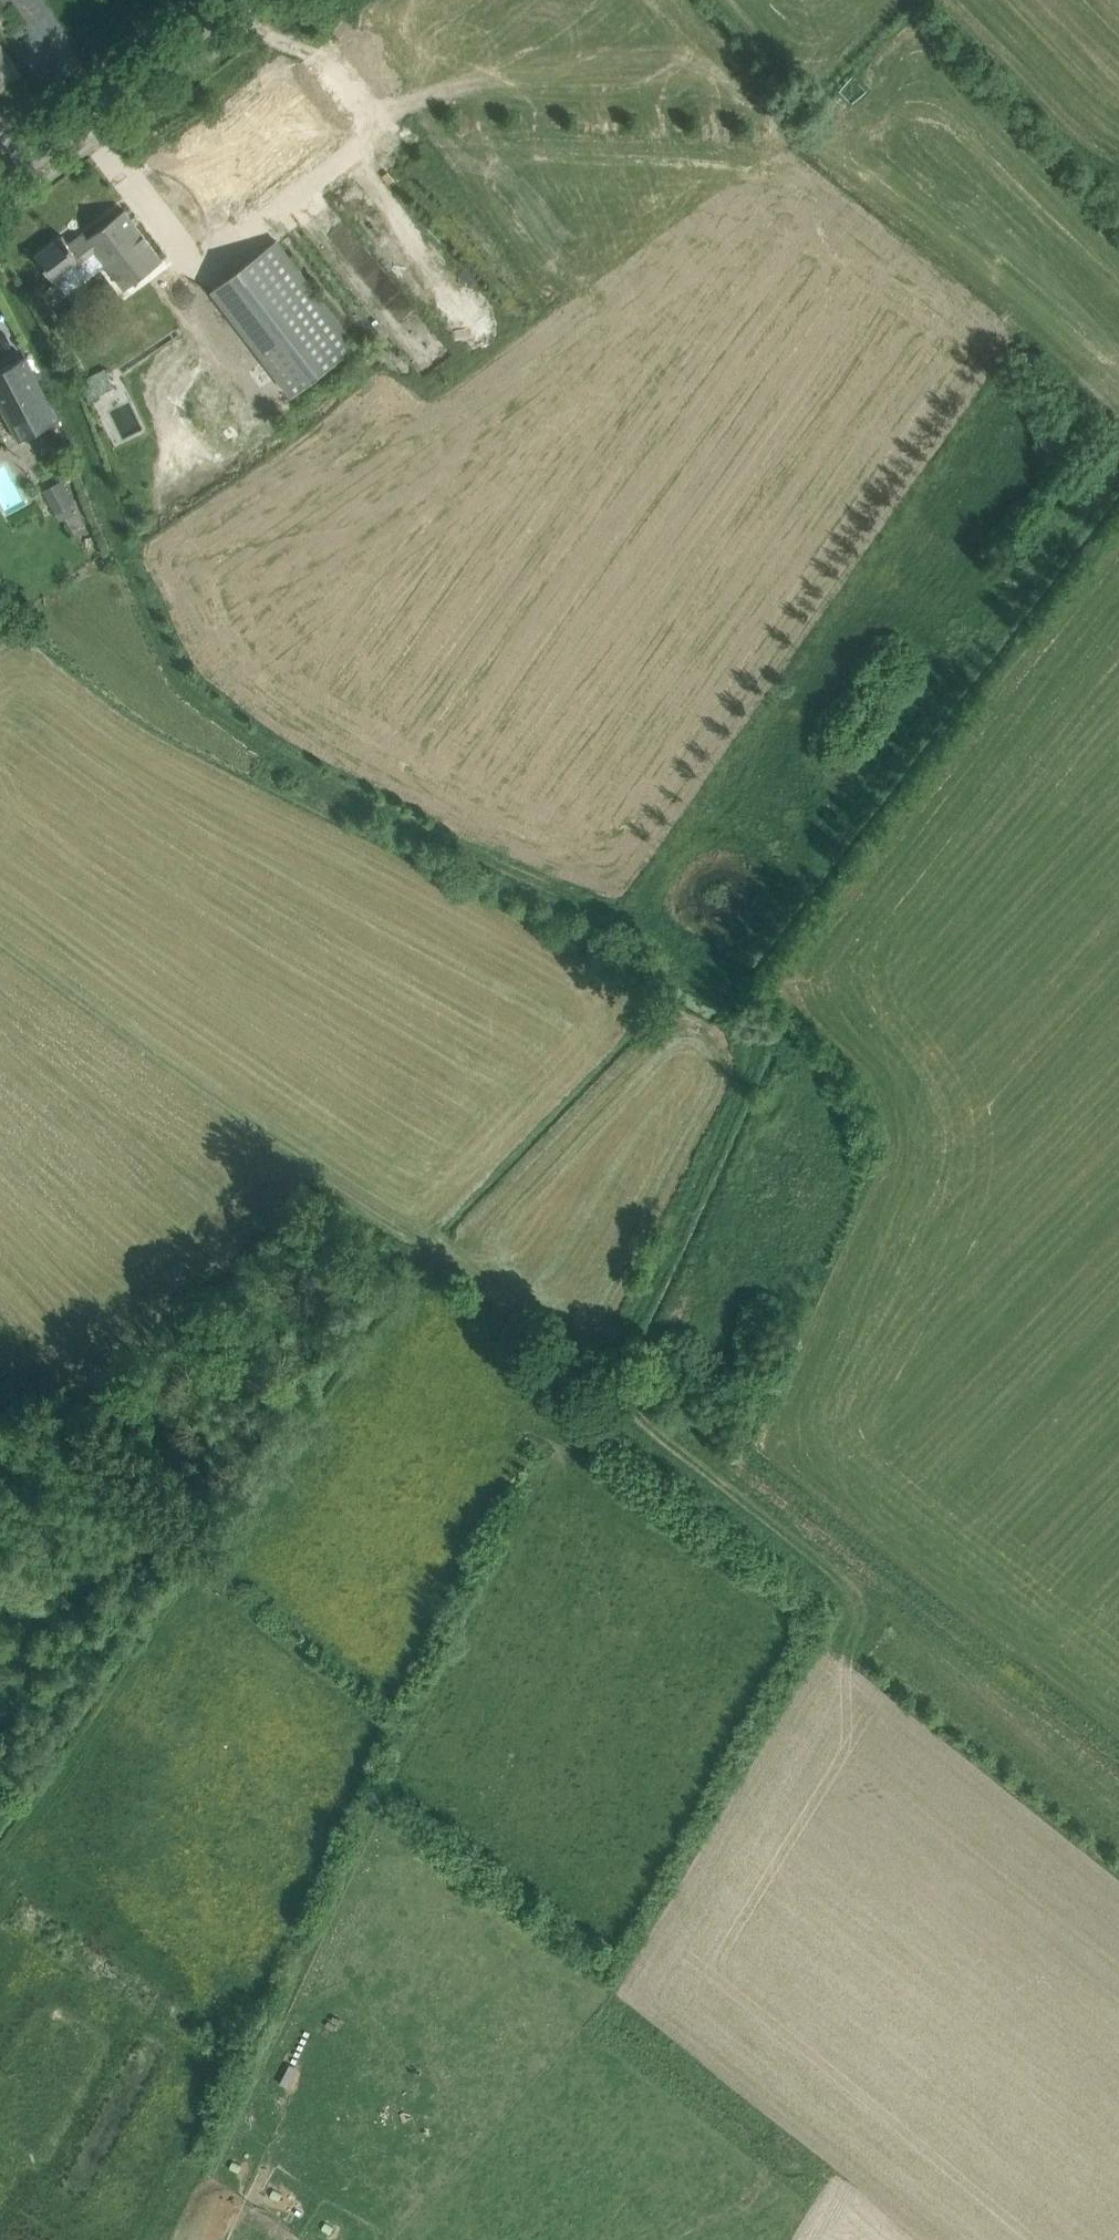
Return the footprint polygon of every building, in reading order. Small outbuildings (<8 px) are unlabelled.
[(20,74),(0,47),(0,90),(20,74)] [(355,131),(302,62),(162,168),(214,238),(355,131)] [(124,210),(113,218),(88,237),(84,232),(69,244),(63,235),(37,255),(56,280),(95,250),(123,286),(161,257),(124,210)] [(226,277),(212,288),(295,395),(358,346),(275,238),(262,248),(267,255),(231,283),(226,277)] [(248,347),(176,402),(217,456),(289,400),(248,347)] [(26,356),(0,370),(0,403),(18,437),(58,416),(26,356)] [(106,367),(82,380),(92,399),(116,387),(106,367)] [(57,483),(46,489),(63,519),(75,512),(57,483)]
